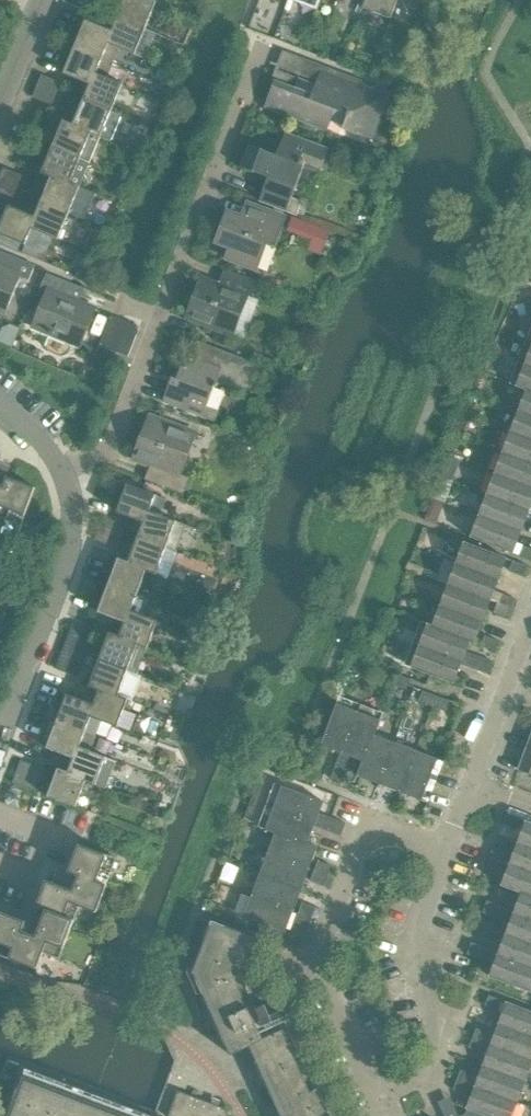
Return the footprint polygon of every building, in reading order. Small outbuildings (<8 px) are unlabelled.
[(82,9),(86,0),(73,0),(71,5),(82,9)] [(98,3),(91,0),(86,0),(82,9),(93,14),(98,3)] [(156,2),(152,0),(124,0),(117,18),(145,29),(156,2)] [(316,10),(320,0),(290,0),(316,10)] [(362,8),(390,19),(396,2),(397,0),(365,0),(362,8)] [(416,0),(397,0),(396,2),(413,8),(416,0)] [(150,40),(142,37),(145,29),(117,18),(111,31),(112,32),(108,43),(118,47),(118,48),(144,59),(145,58),(143,57),(150,40)] [(118,47),(108,43),(112,32),(111,31),(85,21),(74,48),(111,64),(118,48),(118,47)] [(106,77),(111,64),(74,48),(63,74),(89,85),(90,85),(95,74),(105,79),(106,77)] [(373,141),(390,96),(361,85),(362,81),(322,66),(315,85),(278,71),(264,107),(312,125),(326,130),(330,119),(344,125),(342,129),(373,141)] [(117,95),(122,84),(106,77),(105,79),(95,74),(90,85),(89,85),(83,100),(111,111),(117,95)] [(37,86),(48,91),(53,80),(42,75),(37,86)] [(59,95),(64,84),(53,80),(48,91),(59,95)] [(32,97),(43,102),(48,91),(37,86),(32,97)] [(54,107),(59,95),(48,91),(43,102),(54,107)] [(100,138),(111,111),(83,100),(73,125),(72,126),(90,133),(90,134),(100,138)] [(80,158),(90,134),(90,133),(72,126),(73,125),(63,121),(52,146),(80,158)] [(291,198),(303,168),(319,174),(328,148),(285,132),(276,156),(250,146),(241,168),(268,178),(258,202),(296,216),(302,202),(291,198)] [(70,183),(80,158),(52,146),(41,174),(51,178),(51,177),(69,184),(70,183)] [(9,183),(14,172),(3,168),(0,174),(0,179),(9,183)] [(20,188),(25,177),(14,172),(9,183),(20,188)] [(68,214),(79,187),(70,183),(69,184),(51,177),(51,178),(40,203),(68,214)] [(5,195),(9,183),(0,179),(0,193),(5,195)] [(16,199),(20,188),(9,183),(5,195),(16,199)] [(57,240),(68,214),(40,203),(34,217),(35,217),(31,228),(41,232),(41,233),(57,240)] [(273,247),(284,217),(247,203),(241,218),(227,212),(216,242),(230,248),(226,258),(256,270),(265,245),(273,247)] [(41,233),(41,232),(31,228),(35,217),(34,217),(8,206),(0,226),(0,235),(34,249),(41,233)] [(16,276),(28,280),(34,266),(0,252),(0,253),(0,311),(1,312),(16,276)] [(228,335),(244,295),(256,299),(262,283),(229,271),(223,285),(204,278),(189,320),(228,335)] [(77,345),(93,308),(70,298),(75,285),(46,273),(37,294),(46,298),(34,327),(77,345)] [(128,357),(139,327),(110,316),(99,346),(128,357)] [(251,389),(260,365),(195,341),(189,357),(185,355),(176,379),(171,377),(162,401),(215,421),(218,411),(206,407),(213,387),(217,385),(251,389)] [(516,387),(526,391),(527,390),(530,391),(530,348),(516,387)] [(527,390),(526,391),(519,411),(530,416),(530,391),(527,390)] [(519,411),(510,433),(530,441),(530,416),(519,411)] [(176,473),(191,433),(152,418),(136,459),(156,467),(150,481),(183,494),(189,478),(176,473)] [(510,433),(503,453),(530,464),(530,441),(510,433)] [(503,453),(494,475),(530,489),(530,464),(503,453)] [(530,503),(530,489),(494,475),(487,495),(528,510),(530,503)] [(20,526),(35,488),(7,477),(3,487),(0,486),(0,518),(20,526)] [(159,515),(165,499),(127,484),(116,512),(143,523),(148,512),(158,516),(159,515)] [(521,531),(528,510),(487,495),(479,515),(521,531)] [(165,548),(176,521),(159,515),(158,516),(148,512),(143,523),(137,537),(165,548)] [(512,553),(521,531),(479,515),(470,538),(512,553)] [(99,528),(110,533),(114,521),(103,517),(99,528)] [(121,537),(125,526),(114,521),(110,533),(121,537)] [(94,540),(106,544),(110,533),(99,528),(94,540)] [(117,548),(121,537),(110,533),(106,544),(117,548)] [(155,575),(165,548),(137,537),(128,562),(127,563),(146,570),(145,571),(155,575)] [(497,580),(506,558),(464,542),(456,564),(497,580)] [(530,559),(530,549),(521,545),(517,555),(530,560),(530,559)] [(136,596),(136,595),(145,571),(146,570),(127,563),(128,562),(118,558),(108,585),(136,596)] [(522,576),(526,566),(513,561),(509,571),(522,576)] [(490,601),(497,580),(456,564),(448,585),(490,601)] [(140,614),(146,598),(136,595),(136,596),(108,585),(98,612),(124,622),(125,623),(129,612),(140,616),(140,614)] [(482,622),(490,601),(448,585),(440,606),(482,622)] [(510,608),(514,598),(500,593),(496,603),(510,608)] [(506,618),(510,608),(496,603),(493,613),(506,618)] [(473,644),(482,622),(440,606),(433,626),(432,627),(469,641),(468,642),(473,644)] [(146,649),(157,621),(140,614),(140,616),(129,612),(125,623),(124,622),(119,636),(119,637),(137,644),(136,645),(146,649)] [(77,638),(80,637),(84,629),(72,624),(68,635),(77,638)] [(493,662),(465,651),(468,642),(469,641),(432,627),(433,626),(428,624),(411,668),(453,684),(460,664),(488,674),(493,662)] [(137,674),(146,649),(136,645),(137,644),(119,637),(119,636),(109,632),(99,660),(127,670),(127,671),(137,674)] [(494,651),(498,641),(484,636),(481,646),(494,651)] [(86,655),(90,644),(82,641),(78,643),(75,650),(86,655)] [(72,658),(75,650),(64,646),(59,658),(68,661),(70,665),(74,663),(72,658)] [(82,666),(86,655),(75,650),(72,658),(74,663),(82,666)] [(55,669),(67,673),(70,665),(68,661),(59,658),(55,669)] [(118,695),(127,671),(127,670),(99,660),(89,687),(98,691),(99,689),(117,696),(118,695)] [(406,690),(410,679),(396,674),(392,684),(406,690)] [(117,727),(127,699),(118,695),(117,696),(99,689),(98,691),(93,704),(94,705),(90,716),(100,720),(100,721),(117,727)] [(432,706),(436,696),(422,691),(418,701),(432,706)] [(94,705),(93,704),(67,694),(57,721),(94,736),(100,721),(100,720),(90,716),(94,705)] [(445,711),(449,701),(436,696),(432,706),(445,711)] [(363,761),(373,735),(374,735),(380,720),(336,703),(320,745),(340,753),(330,779),(343,783),(352,757),(362,761),(363,761)] [(89,751),(94,736),(57,721),(46,748),(73,758),(74,759),(78,748),(88,752),(89,751)] [(517,769),(530,774),(530,733),(517,769)] [(378,784),(394,742),(374,735),(373,735),(363,761),(362,761),(356,776),(378,784)] [(399,792),(415,750),(394,742),(378,784),(399,792)] [(85,781),(105,789),(116,761),(89,751),(88,752),(78,748),(74,759),(73,758),(68,772),(86,779),(85,781)] [(421,800),(437,759),(415,750),(399,792),(421,800)] [(25,775),(29,773),(32,765),(21,761),(16,772),(25,775)] [(86,779),(68,772),(58,768),(47,796),(75,807),(85,781),(86,779)] [(26,779),(31,777),(29,773),(25,775),(16,772),(12,783),(23,787),(26,779)] [(35,792),(39,780),(31,777),(26,779),(23,787),(35,792)] [(345,823),(319,813),(323,802),(281,786),(265,830),(275,833),(276,831),(307,843),(314,825),(340,835),(345,823)] [(515,828),(519,818),(505,813),(502,823),(515,828)] [(526,821),(518,843),(530,848),(530,823),(526,821)] [(309,870),(317,847),(307,843),(276,831),(275,833),(267,854),(309,870)] [(518,843),(510,863),(530,871),(530,848),(518,843)] [(79,906),(96,913),(116,859),(78,844),(67,872),(77,876),(72,890),(46,880),(35,908),(45,912),(36,936),(22,931),(26,921),(0,912),(0,955),(37,969),(43,952),(59,958),(79,906)] [(503,861),(507,851),(493,846),(489,856),(503,861)] [(301,891),(309,870),(267,854),(259,875),(301,891)] [(499,871),(503,861),(489,856),(485,866),(499,871)] [(327,876),(331,866),(317,861),(313,871),(327,876)] [(510,863),(501,886),(521,893),(521,892),(530,896),(530,871),(510,863)] [(323,886),(327,876),(313,871),(310,881),(323,886)] [(293,911),(301,891),(259,875),(251,896),(293,911)] [(521,892),(521,893),(514,911),(487,900),(482,913),(510,923),(506,934),(530,943),(530,896),(521,892)] [(285,933),(292,913),(293,911),(251,896),(243,917),(285,933)] [(312,918),(315,908),(302,903),(298,913),(312,918)] [(308,928),(312,918),(298,913),(294,923),(308,928)] [(232,971),(233,968),(240,971),(253,937),(219,924),(213,940),(205,937),(193,972),(209,1008),(216,1005),(222,1018),(215,1022),(230,1055),(249,1046),(258,1067),(253,1069),(251,1071),(257,1086),(261,1087),(274,1082),(277,1088),(269,1092),(281,1115),(329,1115),(317,1089),(310,1092),(282,1030),(263,1038),(232,971)] [(506,934),(499,953),(471,942),(466,954),(494,965),(489,977),(530,992),(530,943),(506,934)] [(498,1010),(502,1000),(488,995),(484,1005),(498,1010)] [(507,1002),(498,1024),(530,1036),(530,1011),(507,1002)] [(266,1030),(288,1020),(283,1009),(269,1015),(265,1005),(256,1009),(266,1030)] [(498,1024),(491,1045),(530,1060),(530,1036),(498,1024)] [(486,1043),(489,1033),(476,1028),(472,1038),(486,1043)] [(482,1053),(486,1043),(472,1038),(468,1048),(482,1053)] [(530,1063),(530,1060),(491,1045),(483,1066),(524,1082),(530,1063)] [(516,1102),(524,1082),(483,1066),(475,1087),(516,1102)] [(470,1085),(474,1075),(460,1070),(456,1080),(470,1085)] [(23,1077),(8,1115),(127,1115),(23,1077)] [(466,1095),(470,1085),(456,1080),(452,1090),(466,1095)] [(516,1102),(475,1087),(467,1108),(487,1115),(511,1115),(516,1102)] [(225,1109),(178,1091),(168,1115),(228,1115),(225,1109)]
